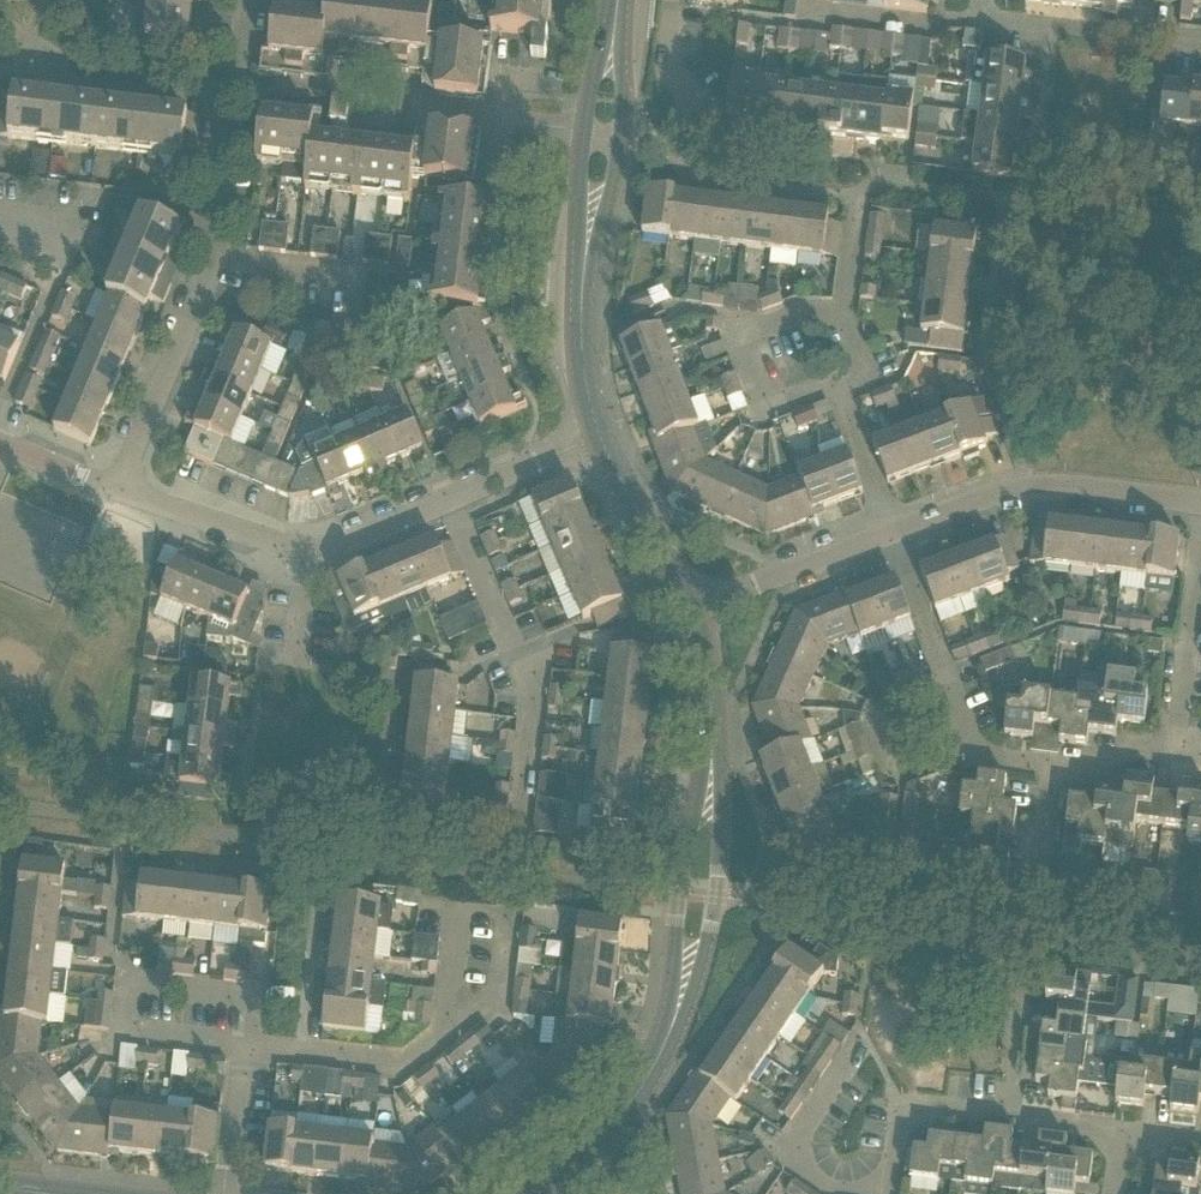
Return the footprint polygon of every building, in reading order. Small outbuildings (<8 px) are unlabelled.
[(145,53),(188,58),(191,31),(203,33),(205,12),(202,12),(203,0),(152,0),(145,53)] [(434,0),(269,0),(268,14),(275,15),(270,57),(280,70),(322,74),(324,56),(426,68),(434,0)] [(457,0),(441,0),(440,11),(455,13),(457,0)] [(491,31),(492,31),(534,36),(533,45),(532,59),(546,60),(549,38),(549,37),(541,36),(544,14),(551,15),(552,8),(544,7),(545,0),(502,0),(498,30),(493,30),(493,26),(492,25),(491,31)] [(885,8),(928,14),(929,0),(886,0),(885,8)] [(1104,0),(1078,0),(1077,8),(1102,11),(1103,11),(1104,0)] [(1134,0),(1104,0),(1103,11),(1102,11),(1102,15),(1117,17),(1118,8),(1133,10),(1134,0)] [(1191,22),(1193,2),(1183,1),(1180,21),(1191,22)] [(786,3),(784,18),(795,19),(797,4),(786,3)] [(454,26),(455,13),(440,11),(438,24),(454,26)] [(747,47),(750,27),(739,26),(737,46),(747,47)] [(841,51),(844,31),(833,29),(831,50),(841,51)] [(789,52),(791,32),(781,31),(778,51),(789,52)] [(854,32),(844,31),(841,51),(852,52),(854,32)] [(442,43),(436,95),(478,100),(486,94),(492,49),(490,48),(492,38),(444,32),(443,43),(442,43)] [(799,53),(802,33),(791,32),(789,52),(799,53)] [(1025,79),(1027,64),(996,60),(999,36),(984,34),(981,58),(973,57),(969,86),(985,88),(1031,94),(1033,80),(1025,79)] [(893,57),(895,37),(882,36),(880,55),(893,57)] [(903,58),(905,38),(895,37),(893,57),(903,58)] [(920,55),(928,56),(930,42),(922,41),(920,55)] [(937,81),(938,71),(918,69),(917,79),(937,81)] [(759,84),(760,84),(760,78),(733,75),(728,118),(753,121),(754,121),(759,84)] [(830,137),(836,94),(837,82),(813,78),(811,91),(810,91),(805,133),(830,137)] [(936,92),(937,81),(917,79),(916,89),(936,92)] [(883,137),(887,100),(887,94),(889,83),(864,80),(862,97),(856,140),(883,143),(884,137),(883,137)] [(1195,85),(1196,86),(1196,82),(1181,80),(1180,89),(1165,87),(1160,125),(1175,127),(1172,149),(1186,150),(1189,128),(1195,85)] [(779,130),(785,87),(760,84),(759,84),(754,121),(753,121),(752,127),(779,130)] [(1196,86),(1195,85),(1189,128),(1200,130),(1200,86),(1196,86)] [(0,115),(0,137),(21,140),(145,155),(171,158),(191,160),(194,161),(200,118),(174,115),(175,104),(173,104),(154,101),(154,104),(132,102),(131,110),(72,103),(73,95),(51,92),(51,89),(30,86),(29,98),(2,95),(0,115)] [(805,133),(810,91),(785,87),(779,130),(805,133)] [(1030,108),(1031,94),(985,88),(981,116),(1019,121),(1021,107),(1030,108)] [(856,140),(862,97),(836,94),(830,137),(856,140)] [(909,141),(915,98),(887,94),(887,100),(883,137),(884,137),(909,141)] [(347,131),(350,107),(335,105),(332,129),(347,131)] [(260,136),(256,166),(262,167),(262,166),(258,165),(258,159),(284,162),(281,184),(306,187),(305,191),(311,192),(311,191),(308,190),(308,184),(409,196),(409,202),(404,202),(404,203),(410,204),(416,154),(414,154),(392,151),(393,144),(387,143),(386,150),(341,145),(342,138),(335,137),(335,144),(313,142),(314,134),(315,123),(292,120),(293,113),(286,112),(285,119),(262,117),(260,136)] [(1017,136),(1019,121),(981,116),(965,114),(962,143),(977,145),(1024,151),(1026,137),(1017,136)] [(918,127),(917,137),(937,140),(938,129),(918,127)] [(478,163),(481,141),(474,133),(432,128),(428,157),(478,163)] [(936,150),(937,140),(917,137),(915,147),(936,150)] [(1022,165),(1024,151),(977,145),(974,174),(1012,179),(1014,164),(1022,165)] [(29,163),(28,174),(48,176),(50,154),(35,152),(34,164),(29,163)] [(475,185),(478,163),(428,157),(425,180),(427,180),(425,191),(481,198),(483,186),(475,185)] [(1181,200),(1183,180),(1173,178),(1170,198),(1181,200)] [(1194,181),(1183,180),(1181,200),(1191,201),(1194,181)] [(430,300),(429,305),(473,310),(479,311),(482,288),(489,289),(490,282),(483,281),(488,236),(495,237),(496,231),(489,230),(492,208),(499,209),(500,201),(502,185),(488,183),(485,206),(442,200),(441,206),(443,206),(443,202),(449,203),(437,305),(431,304),(431,300),(430,300)] [(669,239),(675,196),(648,193),(643,235),(669,239)] [(695,242),(700,199),(675,196),(669,239),(695,242)] [(720,245),(726,203),(700,199),(695,242),(693,256),(719,259),(720,245)] [(746,248),(752,206),(726,203),(720,245),(746,248)] [(137,226),(108,296),(147,313),(153,300),(163,304),(171,285),(168,284),(177,263),(169,260),(186,221),(184,220),(146,204),(146,206),(137,226)] [(772,252),(777,209),(752,206),(746,248),(772,252)] [(798,255),(803,213),(777,209),(772,252),(798,255)] [(830,216),(803,213),(798,255),(838,260),(843,227),(828,226),(830,216)] [(274,239),(276,225),(262,224),(261,237),(274,239)] [(289,227),(276,225),(274,239),(288,240),(289,227)] [(935,229),(932,253),(931,256),(974,261),(977,235),(935,229)] [(326,245),(327,231),(314,230),(312,243),(326,245)] [(339,246),(340,236),(341,233),(327,231),(326,245),(339,246)] [(377,251),(379,238),(365,236),(364,249),(377,251)] [(273,252),(274,239),(261,237),(259,251),(273,252)] [(881,249),(883,239),(868,237),(867,248),(881,249)] [(391,253),(392,239),(379,238),(377,251),(391,253)] [(286,254),(288,240),(274,239),(273,252),(286,254)] [(411,255),(413,242),(399,240),(398,253),(411,255)] [(324,258),(326,245),(312,243),(311,257),(324,258)] [(338,260),(339,246),(326,245),(324,258),(338,260)] [(880,260),(881,249),(867,248),(866,258),(880,260)] [(376,264),(377,251),(364,249),(362,263),(369,264),(376,264)] [(389,266),(391,253),(377,251),(376,264),(389,266)] [(410,268),(411,255),(398,253),(396,267),(410,268)] [(971,287),(974,261),(931,256),(928,281),(971,287)] [(381,276),(367,275),(366,288),(379,290),(381,276)] [(15,282),(3,277),(0,284),(0,292),(9,296),(15,282)] [(401,292),(402,279),(389,277),(387,291),(401,292)] [(967,313),(971,287),(928,281),(925,307),(967,313)] [(21,301),(27,287),(15,282),(9,296),(21,301)] [(378,303),(379,290),(366,288),(364,302),(378,303)] [(875,301),(877,289),(862,288),(861,299),(875,301)] [(400,301),(401,292),(387,291),(385,304),(399,306),(400,301)] [(713,306),(715,292),(704,291),(702,305),(713,306)] [(778,291),(768,294),(773,308),(783,304),(778,291)] [(725,294),(715,292),(713,306),(723,308),(725,294)] [(76,299),(63,293),(57,306),(71,311),(76,299)] [(653,308),(648,294),(638,298),(644,311),(653,308)] [(773,308),(768,294),(758,298),(763,312),(773,308)] [(136,339),(147,313),(108,296),(107,296),(110,297),(99,323),(136,339)] [(644,311),(638,298),(628,302),(634,315),(644,311)] [(380,317),(381,307),(378,303),(364,302),(363,315),(380,317)] [(398,319),(399,306),(385,304),(381,307),(380,317),(398,319)] [(66,324),(71,311),(57,306),(52,318),(66,324)] [(962,353),(967,313),(925,307),(921,334),(935,335),(934,350),(962,353)] [(476,316),(440,331),(450,356),(486,340),(480,327),(491,322),(486,312),(479,311),(473,310),(476,316)] [(396,332),(398,319),(380,317),(363,315),(361,329),(396,332)] [(670,354),(661,330),(652,334),(647,320),(616,332),(630,369),(670,354)] [(720,333),(722,322),(707,320),(706,331),(720,333)] [(270,321),(262,340),(280,348),(288,329),(270,321)] [(125,366),(136,339),(99,323),(88,350),(125,366)] [(332,327),(315,325),(315,347),(330,348),(332,327)] [(262,372),(272,347),(226,328),(221,339),(232,343),(226,357),(262,372)] [(394,346),(396,332),(361,329),(360,342),(394,346)] [(49,364),(60,338),(46,332),(35,358),(49,364)] [(19,346),(0,338),(0,382),(4,383),(19,346)] [(507,360),(502,349),(492,354),(486,340),(450,356),(437,362),(447,385),(461,379),(507,360)] [(393,360),(394,346),(360,342),(358,356),(393,360)] [(114,392),(125,366),(88,350),(77,376),(114,392)] [(680,378),(670,354),(630,369),(640,394),(680,378)] [(391,373),(393,360),(358,356),(357,369),(391,373)] [(251,396),(262,372),(226,357),(220,370),(210,366),(205,376),(251,396)] [(43,377),(49,364),(35,358),(30,371),(43,377)] [(949,373),(951,359),(940,358),(938,372),(949,373)] [(960,375),(962,360),(951,359),(949,373),(960,375)] [(511,370),(507,360),(461,379),(471,403),(507,388),(501,375),(511,370)] [(305,390),(310,378),(298,372),(293,385),(305,390)] [(739,385),(735,375),(721,380),(725,390),(739,385)] [(41,382),(27,376),(16,404),(29,410),(41,382)] [(102,419),(114,392),(77,376),(66,403),(102,419)] [(241,420),(251,396),(205,376),(201,386),(212,391),(206,404),(241,420)] [(370,392),(371,378),(358,377),(356,390),(370,392)] [(383,394),(385,380),(371,378),(370,392),(383,394)] [(690,404),(680,378),(640,394),(649,419),(690,404)] [(405,388),(410,401),(423,396),(417,383),(405,388)] [(300,403),(305,390),(293,385),(287,397),(300,403)] [(315,385),(312,393),(324,398),(327,390),(315,385)] [(742,395),(739,385),(725,390),(729,400),(742,395)] [(512,401),(507,388),(471,403),(481,427),(527,408),(523,397),(512,401)] [(892,389),(881,393),(886,406),(890,416),(901,412),(897,402),(892,389)] [(319,409),(324,398),(312,393),(307,404),(319,409)] [(886,406),(881,393),(872,396),(877,410),(886,406)] [(428,407),(423,396),(410,401),(415,412),(428,407)] [(989,400),(946,416),(961,457),(962,457),(965,462),(980,456),(979,450),(986,447),(984,442),(978,427),(977,424),(995,417),(989,400)] [(91,446),(102,419),(66,403),(54,430),(91,446)] [(231,444),(241,420),(206,404),(200,418),(190,413),(185,424),(195,429),(224,441),(231,444)] [(699,428),(690,404),(649,419),(658,442),(658,443),(699,428)] [(434,423),(428,407),(415,412),(422,428),(434,423)] [(818,422),(813,409),(813,408),(803,412),(808,425),(818,422)] [(808,425),(803,412),(793,416),(798,429),(808,425)] [(428,461),(418,439),(408,415),(385,425),(384,425),(399,461),(412,455),(417,465),(428,461)] [(961,457),(946,416),(922,426),(937,466),(961,457)] [(290,425),(278,420),(272,433),(285,438),(290,425)] [(380,481),(354,421),(330,432),(333,439),(351,481),(365,475),(369,486),(380,481)] [(999,437),(994,421),(978,427),(984,442),(999,437)] [(438,433),(434,423),(422,428),(426,438),(438,433)] [(399,461),(384,425),(360,435),(380,481),(390,477),(385,466),(399,461)] [(937,466),(922,426),(897,435),(912,475),(937,466)] [(671,494),(706,462),(694,431),(699,429),(699,428),(658,443),(658,442),(653,444),(671,494)] [(213,467),(224,441),(195,429),(185,455),(213,467)] [(333,439),(330,432),(329,433),(328,430),(305,440),(316,467),(300,473),(290,498),(293,499),(310,496),(312,498),(327,492),(331,502),(342,497),(338,486),(351,481),(333,439)] [(275,463),(285,438),(272,433),(262,457),(275,463)] [(912,475),(897,435),(873,444),(888,484),(912,475)] [(226,472),(237,447),(231,444),(224,441),(213,467),(226,472)] [(239,477),(250,452),(237,447),(226,472),(239,477)] [(251,483),(262,457),(250,452),(239,477),(251,483)] [(848,454),(823,463),(839,503),(863,494),(848,454)] [(264,488),(275,463),(262,457),(251,483),(264,488)] [(719,515),(737,476),(706,462),(671,494),(719,515)] [(277,493),(288,468),(275,463),(264,488),(277,493)] [(823,463),(799,472),(814,513),(839,503),(823,463)] [(290,498),(300,473),(288,468),(277,493),(290,499),(290,498)] [(767,537),(768,489),(737,476),(719,515),(767,537)] [(814,513),(801,478),(784,484),(769,489),(768,489),(767,537),(799,524),(817,518),(814,513)] [(572,483),(569,484),(532,500),(542,524),(582,508),(572,483)] [(592,531),(582,508),(542,524),(553,548),(592,531)] [(1071,569),(1076,526),(1049,523),(1048,533),(1034,531),(1030,564),(1071,569)] [(1096,572),(1102,529),(1076,526),(1071,569),(1096,572)] [(1148,579),(1153,536),(1152,536),(1151,530),(1137,528),(1135,534),(1127,533),(1122,575),(1148,579)] [(1122,575),(1127,533),(1102,529),(1096,572),(1122,575)] [(563,572),(602,555),(592,531),(553,548),(563,572)] [(494,533),(482,538),(481,539),(485,548),(498,543),(494,533)] [(1180,539),(1153,536),(1148,579),(1174,582),(1180,539)] [(1008,538),(970,553),(985,593),(1010,584),(1006,574),(1020,569),(1008,538)] [(465,575),(452,544),(439,550),(435,541),(411,551),(428,591),(465,575)] [(503,553),(498,543),(485,548),(489,558),(503,553)] [(428,591),(411,551),(387,561),(404,601),(428,591)] [(985,593),(970,553),(945,562),(961,602),(985,593)] [(186,610),(200,575),(187,569),(191,558),(181,554),(173,572),(155,565),(151,596),(161,600),(185,610),(186,610)] [(612,579),(602,555),(563,572),(573,596),(612,579)] [(404,601),(387,561),(363,571),(380,611),(404,601)] [(961,602),(945,562),(920,572),(936,612),(961,602)] [(210,620),(229,574),(218,570),(214,580),(200,575),(186,610),(210,620)] [(380,611),(363,571),(339,582),(347,602),(336,606),(344,626),(348,636),(361,631),(354,613),(365,608),(373,626),(384,621),(380,611)] [(254,637),(264,614),(244,606),(249,595),(235,589),(239,579),(229,574),(210,620),(208,623),(207,639),(228,641),(229,639),(249,648),(254,637)] [(628,617),(612,579),(573,596),(583,620),(592,616),(598,630),(628,617)] [(515,581),(501,586),(506,596),(519,590),(515,581)] [(896,581),(871,590),(886,631),(911,621),(896,581)] [(886,631),(871,590),(870,591),(868,585),(852,591),(853,597),(847,599),(847,600),(860,636),(859,636),(861,640),(886,631)] [(523,600),(519,590),(506,596),(510,606),(523,600)] [(847,600),(847,599),(845,594),(796,613),(828,646),(859,635),(859,636),(860,636),(847,600)] [(487,626),(478,607),(440,624),(449,643),(487,626)] [(1081,611),(1079,625),(1089,627),(1091,612),(1081,611)] [(1100,628),(1102,614),(1091,612),(1089,627),(1100,628)] [(828,646),(796,613),(774,661),(813,678),(827,647),(828,646)] [(1132,617),(1130,632),(1141,633),(1143,619),(1132,617)] [(1151,635),(1153,620),(1143,619),(1141,633),(1151,635)] [(1000,630),(975,639),(981,654),(991,650),(1005,644),(1000,630)] [(1072,632),(1071,645),(1085,647),(1087,633),(1072,632)] [(1099,648),(1101,635),(1087,633),(1085,647),(1099,648)] [(652,684),(655,658),(646,656),(647,642),(614,638),(609,679),(652,684)] [(965,644),(951,650),(956,663),(970,658),(981,654),(975,639),(965,643),(965,644)] [(1160,655),(1161,643),(1150,642),(1149,654),(1160,655)] [(420,660),(422,644),(413,643),(411,659),(420,660)] [(431,645),(422,644),(420,660),(428,661),(431,645)] [(157,661),(159,647),(145,646),(144,659),(157,661)] [(1011,650),(980,662),(983,670),(985,675),(1016,664),(1011,650)] [(396,670),(398,658),(387,656),(385,668),(396,670)] [(203,674),(205,660),(191,658),(190,672),(194,673),(203,674)] [(216,675),(218,662),(205,660),(203,674),(216,675)] [(799,710),(813,678),(774,661),(753,709),(799,710)] [(456,713),(459,687),(449,686),(451,671),(418,668),(413,708),(456,713)] [(918,684),(912,670),(903,674),(908,688),(918,684)] [(908,688),(903,674),(893,678),(898,691),(908,688)] [(649,710),(652,684),(609,679),(606,705),(649,710)] [(1145,726),(1149,698),(1135,696),(1137,683),(1109,679),(1107,693),(1108,693),(1106,707),(1119,709),(1117,723),(1118,723),(1145,726)] [(241,700),(243,688),(193,682),(190,708),(228,713),(230,698),(241,700)] [(565,689),(552,687),(551,687),(550,698),(564,699),(565,689)] [(152,704),(154,690),(140,689),(138,702),(152,704)] [(1108,693),(1107,693),(1080,689),(1078,703),(1079,703),(1077,717),(1090,719),(1089,733),(1116,737),(1118,723),(1117,723),(1119,709),(1106,707),(1108,693)] [(1035,726),(1048,727),(1052,699),(1000,693),(999,708),(1009,709),(1005,736),(1033,740),(1035,726)] [(563,710),(564,699),(550,698),(548,708),(563,710)] [(1079,703),(1078,703),(1052,699),(1048,727),(1061,729),(1059,743),(1087,747),(1089,733),(1090,719),(1077,717),(1079,703)] [(150,717),(152,704),(138,702),(137,716),(150,717)] [(646,736),(649,710),(606,705),(603,730),(646,736)] [(226,728),(228,713),(190,708),(187,734),(236,740),(238,729),(226,728)] [(472,715),(456,713),(413,708),(410,734),(465,740),(468,716),(472,717),(472,715)] [(799,710),(753,709),(771,757),(801,746),(801,747),(812,743),(799,710)] [(643,761),(646,736),(603,730),(600,756),(643,761)] [(222,765),(224,750),(235,751),(236,740),(187,734),(176,733),(175,744),(185,746),(184,760),(222,765)] [(469,741),(465,740),(410,734),(407,760),(450,765),(466,767),(469,741)] [(515,746),(516,736),(502,734),(501,745),(515,746)] [(869,748),(865,738),(851,743),(855,753),(869,748)] [(559,740),(545,739),(544,749),(558,751),(559,740)] [(146,755),(147,742),(134,740),(132,754),(146,755)] [(514,757),(515,746),(501,745),(499,755),(514,757)] [(801,746),(771,757),(761,761),(770,786),(810,770),(801,747),(801,746)] [(872,758),(869,748),(855,753),(859,763),(872,758)] [(557,761),(558,751),(544,749),(542,760),(557,761)] [(144,769),(146,755),(132,754),(131,767),(144,769)] [(640,787),(643,761),(600,756),(597,782),(640,787)] [(220,779),(222,765),(184,760),(180,786),(230,792),(231,780),(220,779)] [(447,791),(450,765),(407,760),(404,785),(447,791)] [(819,795),(810,770),(770,786),(779,810),(819,795)] [(568,778),(541,775),(540,775),(537,801),(552,802),(565,804),(568,778)] [(1004,808),(1008,781),(979,777),(978,790),(964,789),(960,817),(974,818),(988,820),(990,806),(1004,808)] [(1127,780),(1125,793),(1126,793),(1124,807),(1138,809),(1136,824),(1163,827),(1166,799),(1153,797),(1155,784),(1127,780)] [(637,813),(640,787),(597,782),(594,808),(637,813)] [(443,817),(447,791),(404,785),(401,812),(425,815),(443,817)] [(509,798),(510,787),(496,786),(494,796),(509,798)] [(1166,799),(1163,827),(1189,831),(1190,831),(1192,816),(1200,817),(1200,789),(1181,787),(1180,801),(1166,799)] [(1126,793),(1125,793),(1098,790),(1097,803),(1097,804),(1095,817),(1109,819),(1107,834),(1106,848),(1133,851),(1136,824),(1138,809),(1124,807),(1126,793)] [(828,819),(819,795),(779,810),(788,834),(828,819)] [(508,808),(509,798),(494,796),(493,807),(508,808)] [(906,796),(904,810),(918,812),(920,798),(906,796)] [(898,810),(899,799),(884,798),(883,808),(898,810)] [(1107,834),(1109,819),(1095,817),(1097,804),(1097,803),(1069,800),(1063,852),(1076,854),(1080,854),(1081,844),(1106,848),(1107,834)] [(558,836),(561,813),(551,811),(552,802),(537,801),(533,833),(558,836)] [(1018,809),(1004,808),(990,806),(988,820),(974,818),(970,845),(998,849),(1000,836),(1014,837),(1018,809)] [(634,839),(637,813),(594,808),(591,833),(582,831),(580,846),(618,851),(619,838),(634,839)] [(896,820),(898,810),(883,808),(882,819),(896,820)] [(917,826),(918,812),(904,810),(902,824),(917,826)] [(1192,816),(1190,831),(1189,831),(1188,844),(1200,846),(1200,817),(1192,816)] [(838,844),(828,819),(788,834),(798,859),(838,844)] [(912,853),(914,838),(901,837),(899,851),(912,853)] [(997,862),(998,849),(970,845),(967,872),(980,874),(978,887),(1007,891),(1011,864),(997,862)] [(64,883),(66,869),(23,864),(20,890),(63,895),(62,897),(77,899),(78,885),(64,883)] [(1155,888),(1157,874),(1143,873),(1141,886),(1155,888)] [(1169,889),(1171,876),(1157,874),(1155,888),(1169,889)] [(163,923),(168,881),(142,878),(141,887),(126,886),(123,918),(163,923)] [(189,926),(194,884),(168,881),(163,923),(189,926)] [(241,933),(246,890),(245,890),(245,884),(229,883),(228,888),(220,887),(215,930),(241,933)] [(215,930),(220,887),(194,884),(189,926),(215,930)] [(341,886),(336,927),(379,933),(382,906),(372,905),(374,891),(341,886)] [(110,901),(112,891),(97,889),(96,900),(110,901)] [(1100,894),(1098,909),(1108,911),(1111,891),(1100,889),(1100,894)] [(60,921),(62,897),(63,895),(20,890),(17,916),(60,921)] [(266,949),(272,893),(246,890),(241,933),(239,946),(266,949)] [(1098,909),(1100,894),(1071,890),(1069,905),(1069,906),(1098,909)] [(1195,893),(1191,917),(1200,919),(1200,894),(1195,893)] [(109,912),(110,901),(96,900),(95,910),(109,912)] [(57,947),(60,921),(17,916),(14,942),(57,947)] [(581,920),(578,944),(577,947),(620,952),(623,925),(581,920)] [(376,958),(379,933),(336,927),(333,953),(376,958)] [(537,931),(523,930),(521,940),(536,942),(537,931)] [(437,966),(440,940),(415,937),(412,963),(423,964),(437,966)] [(105,952),(106,941),(92,940),(90,951),(105,952)] [(534,953),(536,942),(521,940),(520,951),(534,953)] [(54,973),(57,947),(14,942),(11,968),(54,973)] [(617,978),(620,952),(577,947),(574,973),(617,978)] [(809,963),(789,950),(774,972),(809,996),(824,975),(825,976),(837,977),(839,960),(820,947),(809,963)] [(103,963),(105,952),(90,951),(89,961),(103,963)] [(372,984),(376,958),(333,953),(330,979),(372,984)] [(183,976),(185,962),(175,961),(173,975),(183,976)] [(196,963),(185,962),(183,976),(194,978),(196,963)] [(436,977),(437,966),(423,964),(422,975),(436,977)] [(235,982),(237,968),(226,967),(224,981),(235,982)] [(51,998),(54,973),(11,968),(8,993),(51,998)] [(247,969),(237,968),(235,982),(245,984),(247,969)] [(809,996),(774,972),(759,993),(795,1017),(809,996)] [(614,1004),(617,978),(574,973),(571,999),(614,1004)] [(1060,1004),(1058,1017),(1087,1020),(1092,977),(1077,975),(1077,977),(1050,974),(1046,1002),(1060,1004)] [(1121,978),(1115,1021),(1134,1024),(1139,981),(1121,978)] [(386,986),(372,984),(330,979),(327,1005),(369,1010),(383,1012),(386,986)] [(517,982),(515,992),(530,993),(531,983),(517,982)] [(1156,987),(1154,1000),(1169,1002),(1170,989),(1156,987)] [(1169,1002),(1167,1014),(1196,1018),(1198,1005),(1200,992),(1186,991),(1176,989),(1170,989),(1169,1002)] [(529,1003),(530,993),(515,992),(514,1002),(529,1003)] [(48,1025),(51,998),(8,993),(5,1018),(5,1019),(42,1024),(48,1025)] [(112,1006),(114,995),(100,993),(98,1004),(112,1006)] [(795,1017),(759,993),(745,1014),(780,1039),(795,1017)] [(858,1008),(859,997),(845,996),(844,1006),(858,1008)] [(611,1030),(614,1004),(571,999),(569,1023),(568,1025),(600,1028),(611,1030)] [(111,1016),(112,1006),(98,1004),(97,1014),(111,1016)] [(366,1036),(369,1013),(369,1010),(327,1005),(323,1031),(366,1036)] [(431,1017),(432,1007),(418,1005),(417,1016),(431,1017)] [(857,1019),(858,1008),(844,1006),(842,1017),(857,1019)] [(780,1039),(745,1014),(730,1036),(765,1060),(780,1039)] [(430,1028),(431,1017),(417,1016),(416,1026),(430,1028)] [(1082,1061),(1087,1020),(1058,1017),(1057,1030),(1043,1028),(1040,1056),(1068,1059),(1082,1061)] [(42,1024),(5,1019),(5,1018),(0,1018),(0,1068),(38,1058),(42,1024)] [(593,1080),(600,1028),(568,1025),(569,1023),(557,1022),(553,1057),(593,1080)] [(1118,1024),(1116,1038),(1129,1040),(1131,1026),(1118,1024)] [(480,1046),(472,1034),(463,1041),(472,1053),(480,1046)] [(765,1060),(730,1036),(716,1056),(751,1080),(765,1060)] [(834,1058),(841,1049),(822,1036),(816,1045),(834,1058)] [(472,1053),(463,1041),(455,1048),(464,1059),(472,1053)] [(147,1066),(149,1051),(138,1050),(137,1064),(147,1066)] [(158,1067),(159,1053),(160,1052),(149,1051),(147,1066),(158,1067)] [(199,1072),(200,1057),(190,1056),(188,1070),(199,1072)] [(751,1080),(716,1056),(701,1078),(736,1102),(751,1080)] [(1118,1090),(1120,1076),(1121,1067),(1106,1065),(1106,1064),(1082,1061),(1068,1059),(1040,1056),(1036,1083),(1050,1085),(1048,1099),(1063,1100),(1061,1112),(1075,1114),(1079,1085),(1118,1090)] [(227,1061),(200,1057),(199,1072),(225,1075),(227,1061)] [(552,1112),(593,1080),(553,1057),(526,1078),(526,1079),(549,1108),(548,1108),(552,1112)] [(826,1070),(807,1057),(801,1066),(820,1079),(826,1070)] [(1191,1057),(1189,1071),(1188,1085),(1200,1087),(1200,1058),(1191,1057)] [(38,1058),(0,1068),(0,1079),(25,1111),(59,1085),(38,1058)] [(1146,1094),(1159,1096),(1163,1067),(1135,1064),(1133,1078),(1120,1076),(1118,1090),(1116,1104),(1144,1108),(1146,1094)] [(440,1078),(431,1067),(431,1066),(422,1074),(431,1085),(440,1078)] [(1189,1071),(1163,1067),(1159,1096),(1172,1097),(1170,1111),(1198,1115),(1200,1101),(1200,1089),(1200,1087),(1188,1085),(1189,1071)] [(302,1084),(304,1070),(293,1068),(291,1083),(302,1084)] [(311,1097),(314,1071),(304,1070),(302,1084),(301,1095),(311,1097)] [(353,1090),(355,1076),(344,1074),(343,1089),(353,1090)] [(431,1085),(422,1074),(414,1080),(423,1091),(431,1085)] [(549,1108),(526,1079),(526,1078),(523,1074),(502,1090),(528,1124),(548,1108),(549,1108)] [(736,1102),(701,1078),(697,1075),(667,1118),(712,1129),(712,1128),(731,1100),(735,1103),(736,1102)] [(364,1091),(366,1077),(355,1076),(353,1090),(364,1091)] [(528,1124),(502,1090),(493,1079),(473,1095),(482,1106),(508,1140),(528,1124)] [(805,1100),(811,1091),(799,1083),(794,1092),(805,1100)] [(58,1152),(80,1111),(59,1085),(25,1111),(58,1152)] [(193,1119),(188,1162),(214,1165),(221,1108),(219,1108),(195,1105),(193,1119)] [(791,1122),(797,1113),(785,1105),(779,1113),(791,1122)] [(482,1106),(461,1122),(488,1156),(508,1140),(482,1106)] [(111,1153),(117,1110),(115,1110),(114,1116),(81,1112),(80,1111),(58,1152),(111,1159),(111,1153)] [(136,1156),(142,1113),(117,1110),(111,1153),(136,1156)] [(167,1116),(142,1113),(136,1156),(162,1159),(167,1116)] [(188,1162),(193,1119),(167,1116),(162,1159),(188,1162)] [(718,1162),(712,1129),(667,1118),(677,1170),(718,1162)] [(461,1162),(460,1163),(467,1172),(488,1156),(461,1122),(441,1138),(461,1162)] [(291,1174),(296,1131),(270,1128),(264,1171),(291,1174)] [(460,1163),(461,1162),(441,1138),(434,1129),(407,1151),(406,1151),(419,1193),(421,1193),(460,1163)] [(317,1177),(322,1135),(296,1131),(291,1174),(317,1177)] [(1021,1179),(1025,1151),(1012,1149),(1014,1135),(986,1132),(984,1145),(984,1146),(983,1159),(996,1161),(994,1176),(995,1176),(1021,1179)] [(342,1180),(347,1138),(322,1135),(317,1177),(342,1180)] [(368,1183),(372,1147),(373,1147),(374,1141),(347,1138),(342,1180),(367,1183),(368,1183)] [(941,1168),(954,1170),(957,1142),(930,1139),(928,1153),(914,1151),(911,1179),(939,1183),(941,1168)] [(1025,1151),(1021,1179),(1039,1181),(1037,1193),(1047,1193),(1048,1183),(1049,1183),(1050,1168),(1064,1170),(1066,1156),(1068,1142),(1040,1139),(1038,1153),(1025,1151)] [(984,1146),(984,1145),(957,1142),(954,1170),(952,1184),(993,1190),(995,1176),(994,1176),(996,1161),(983,1159),(984,1146)] [(406,1151),(373,1147),(372,1147),(368,1183),(367,1183),(366,1189),(410,1193),(419,1193),(406,1151)] [(1066,1156),(1064,1170),(1050,1168),(1049,1183),(1048,1183),(1047,1193),(1075,1193),(1076,1186),(1090,1187),(1093,1159),(1066,1156)] [(1200,1165),(1172,1161),(1170,1174),(1156,1173),(1154,1193),(1200,1193),(1200,1192),(1197,1191),(1200,1165)] [(718,1162),(677,1170),(681,1193),(724,1193),(718,1162)] [(804,1188),(795,1182),(787,1193),(800,1193),(804,1188)]
